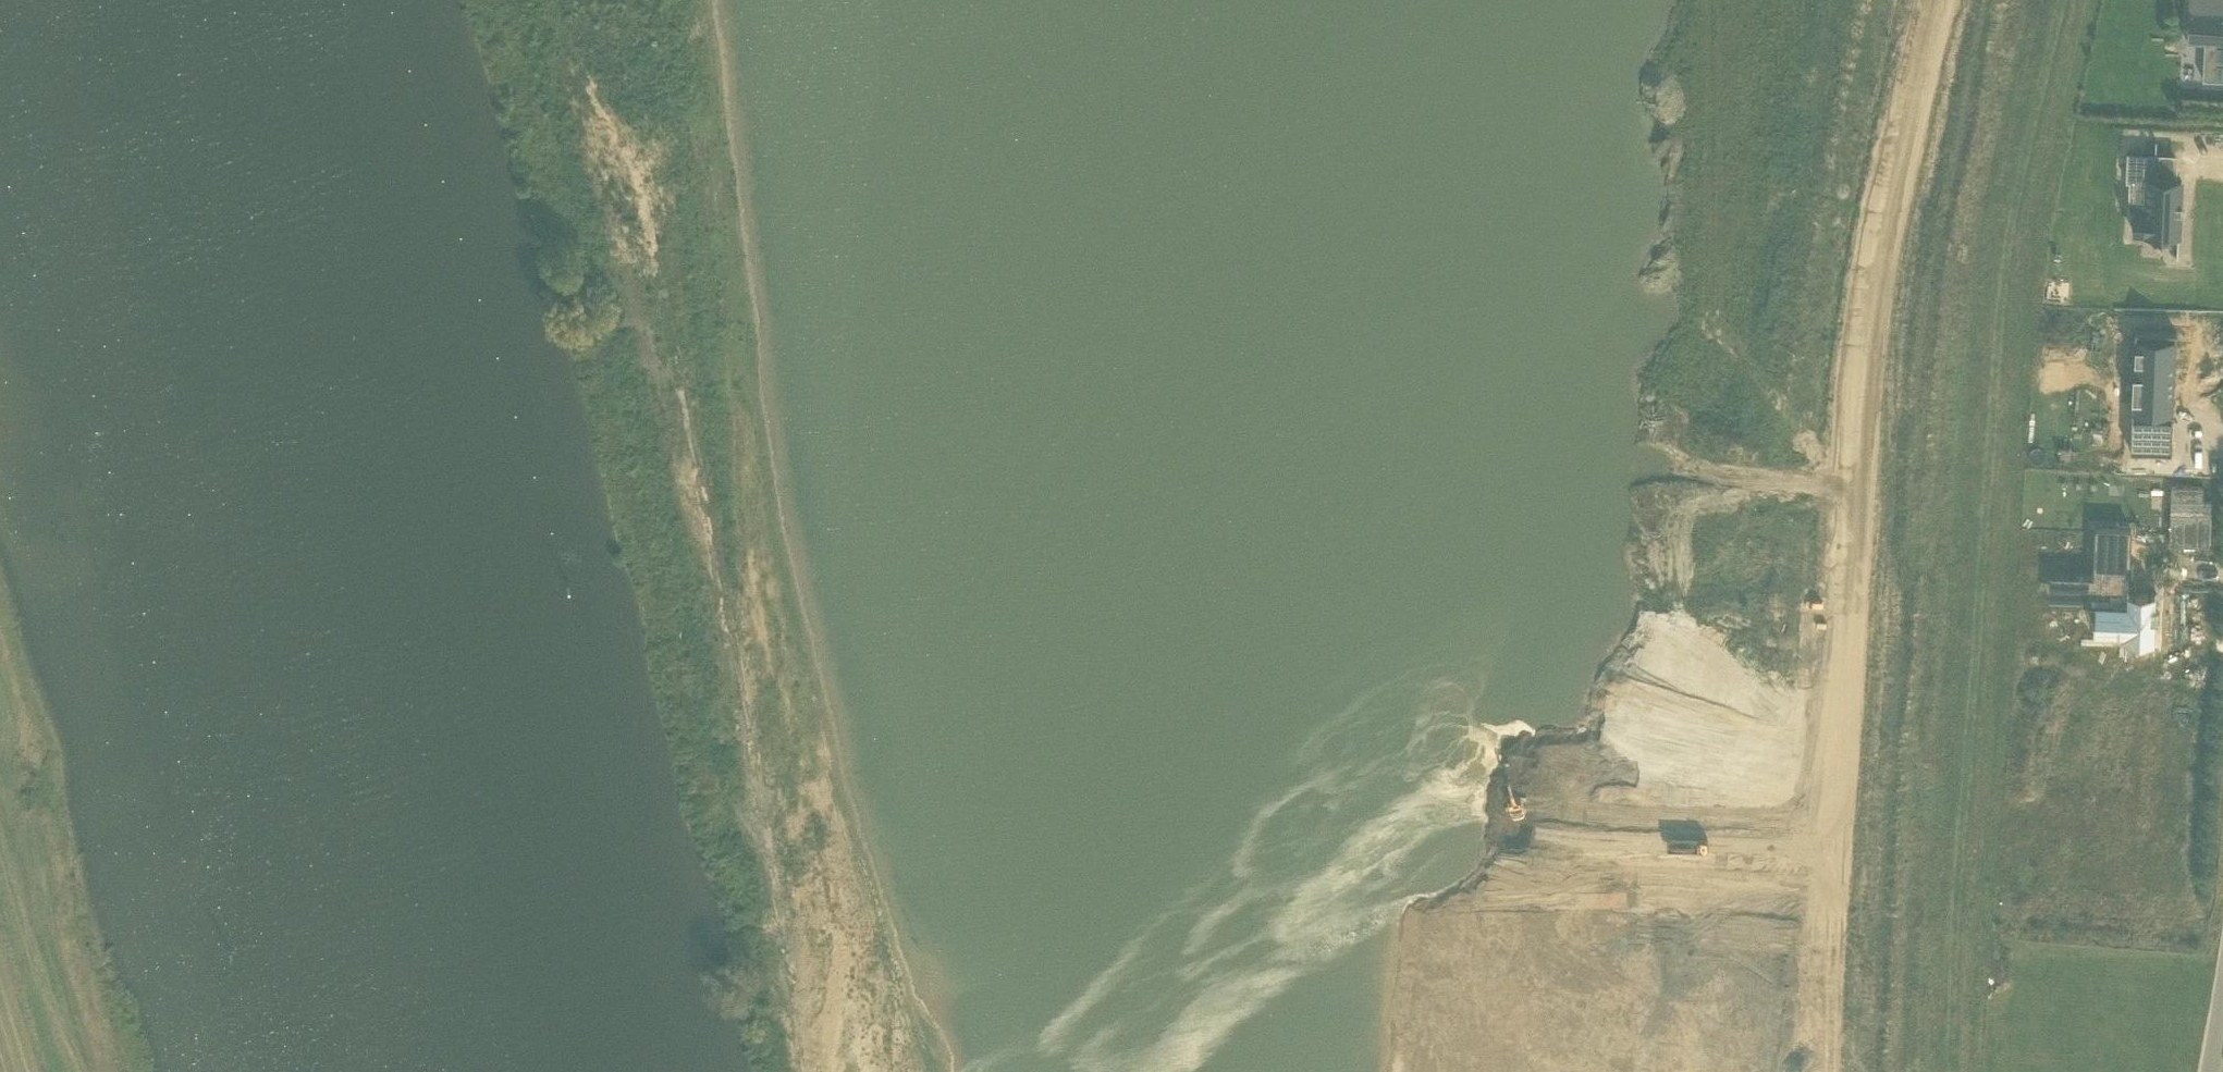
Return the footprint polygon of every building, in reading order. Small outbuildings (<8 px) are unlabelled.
[(2220,12),(2207,12),(2206,22),(2206,23),(2205,41),(2205,42),(2218,43),(2222,43),(2222,12),(2220,12)] [(2128,153),(2127,181),(2148,182),(2146,212),(2135,212),(2135,234),(2180,235),(2182,181),(2156,180),(2157,154),(2128,153)] [(2172,333),(2131,331),(2128,406),(2169,407),(2172,333)] [(2126,452),(2168,454),(2168,448),(2162,447),(2163,426),(2169,426),(2169,421),(2128,419),(2126,452)] [(2213,542),(2213,499),(2206,499),(2206,485),(2172,484),(2171,542),(2213,542)] [(2156,639),(2158,591),(2131,590),(2132,569),(2103,567),(2102,601),(2097,601),(2096,630),(2128,631),(2128,638),(2156,639)]
